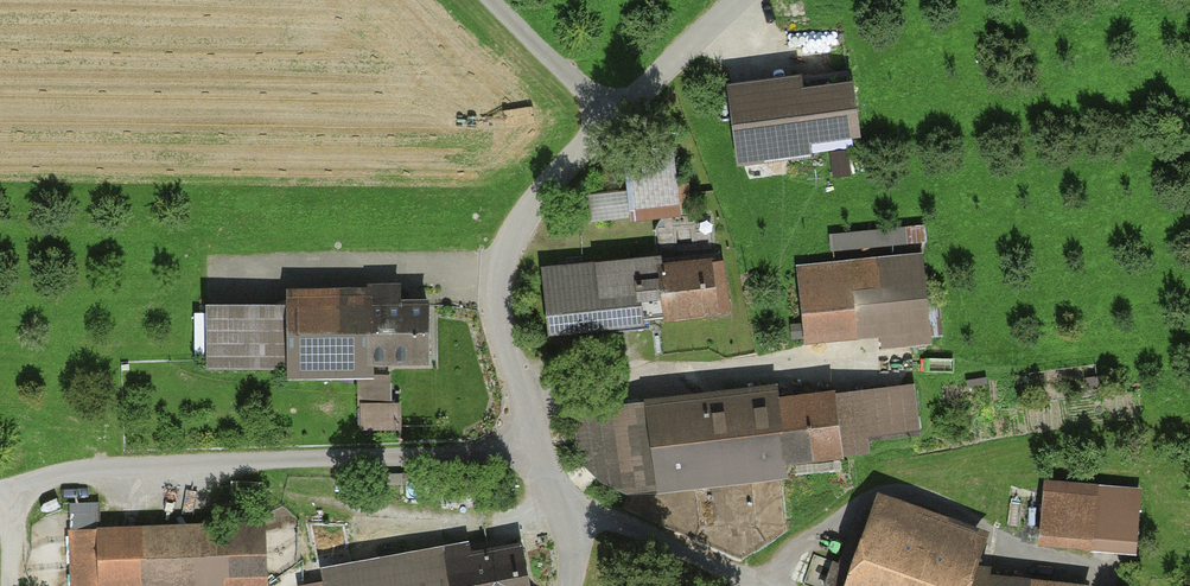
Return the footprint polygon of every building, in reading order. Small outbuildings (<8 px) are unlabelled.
[(871,154),(862,85),(811,91),(810,81),(738,90),(748,170),(871,154)] [(678,163),(629,165),(632,222),(681,220),(678,163)] [(668,260),(550,271),(557,341),(676,330),(733,324),(726,254),(668,260)] [(931,256),(805,269),(814,348),(882,341),(940,335),(931,256)] [(446,297),(298,294),(298,309),(216,307),(214,373),(296,375),(296,385),(384,387),(385,371),(445,372),(446,297)] [(932,438),(925,387),(789,405),(787,389),(661,406),(672,489),(880,461),(878,445),(932,438)] [(1043,552),(1141,553),(1141,484),(1044,483),(1043,552)] [(998,538),(889,499),(858,585),(980,585),(983,579),(998,538)] [(75,535),(75,585),(277,585),(276,533),(75,535)] [(539,537),(335,573),(337,585),(547,585),(539,537)]
